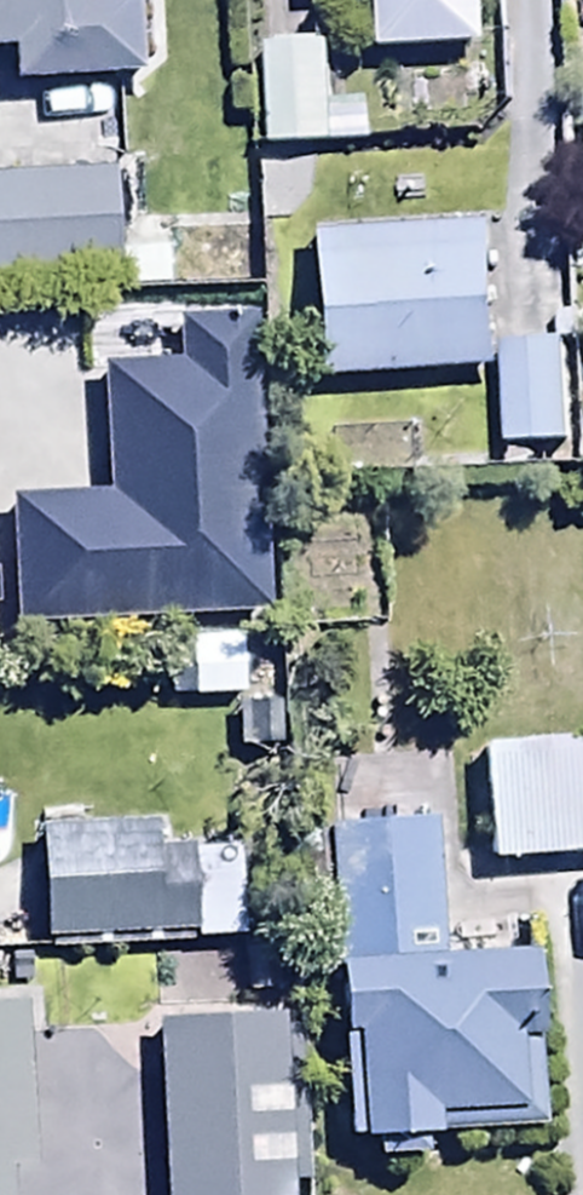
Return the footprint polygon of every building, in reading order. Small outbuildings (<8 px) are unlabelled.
[(7,56),(9,90),(154,84),(150,0),(0,0),(0,57),(7,56)] [(479,0),(372,0),(375,53),(481,49),(479,0)] [(115,287),(110,178),(0,183),(0,292),(115,287)] [(309,236),(316,381),(490,373),(483,228),(309,236)] [(561,349),(496,351),(500,438),(565,435),(561,349)] [(106,468),(29,472),(30,503),(0,505),(0,620),(114,614),(106,468)] [(483,868),(582,861),(582,746),(475,753),(483,868)] [(192,885),(190,827),(34,833),(39,951),(249,943),(246,883),(192,885)] [(435,830),(326,835),(340,1143),(367,1144),(368,1167),(419,1165),(418,1144),(540,1138),(531,958),(441,962),(435,830)] [(4,1172),(36,1170),(27,1011),(0,1013),(0,1194),(5,1194),(4,1172)] [(305,1189),(298,1022),(152,1028),(158,1194),(284,1194),(284,1189),(305,1189)]
